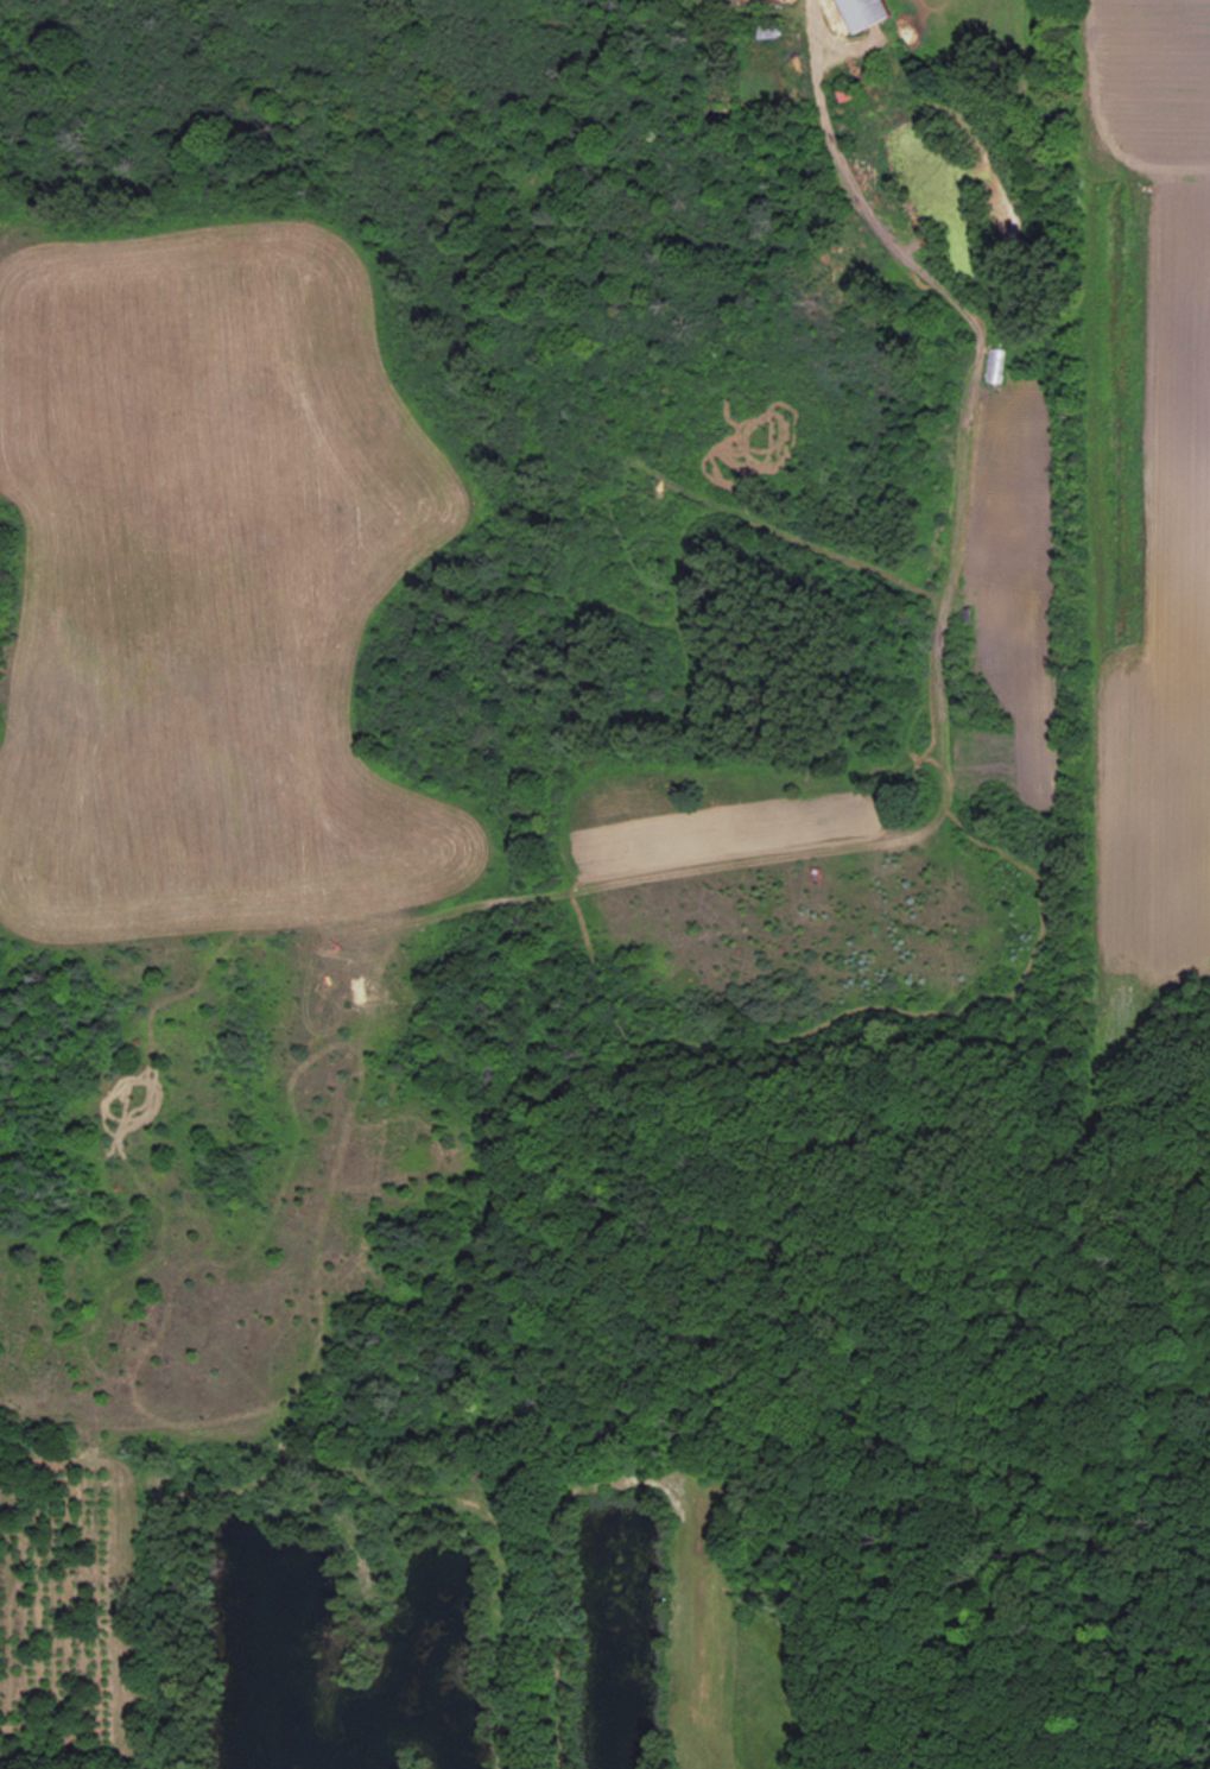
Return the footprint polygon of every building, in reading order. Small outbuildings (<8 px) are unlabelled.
[(884,0),(838,0),(853,34),(892,17),(884,0)]
